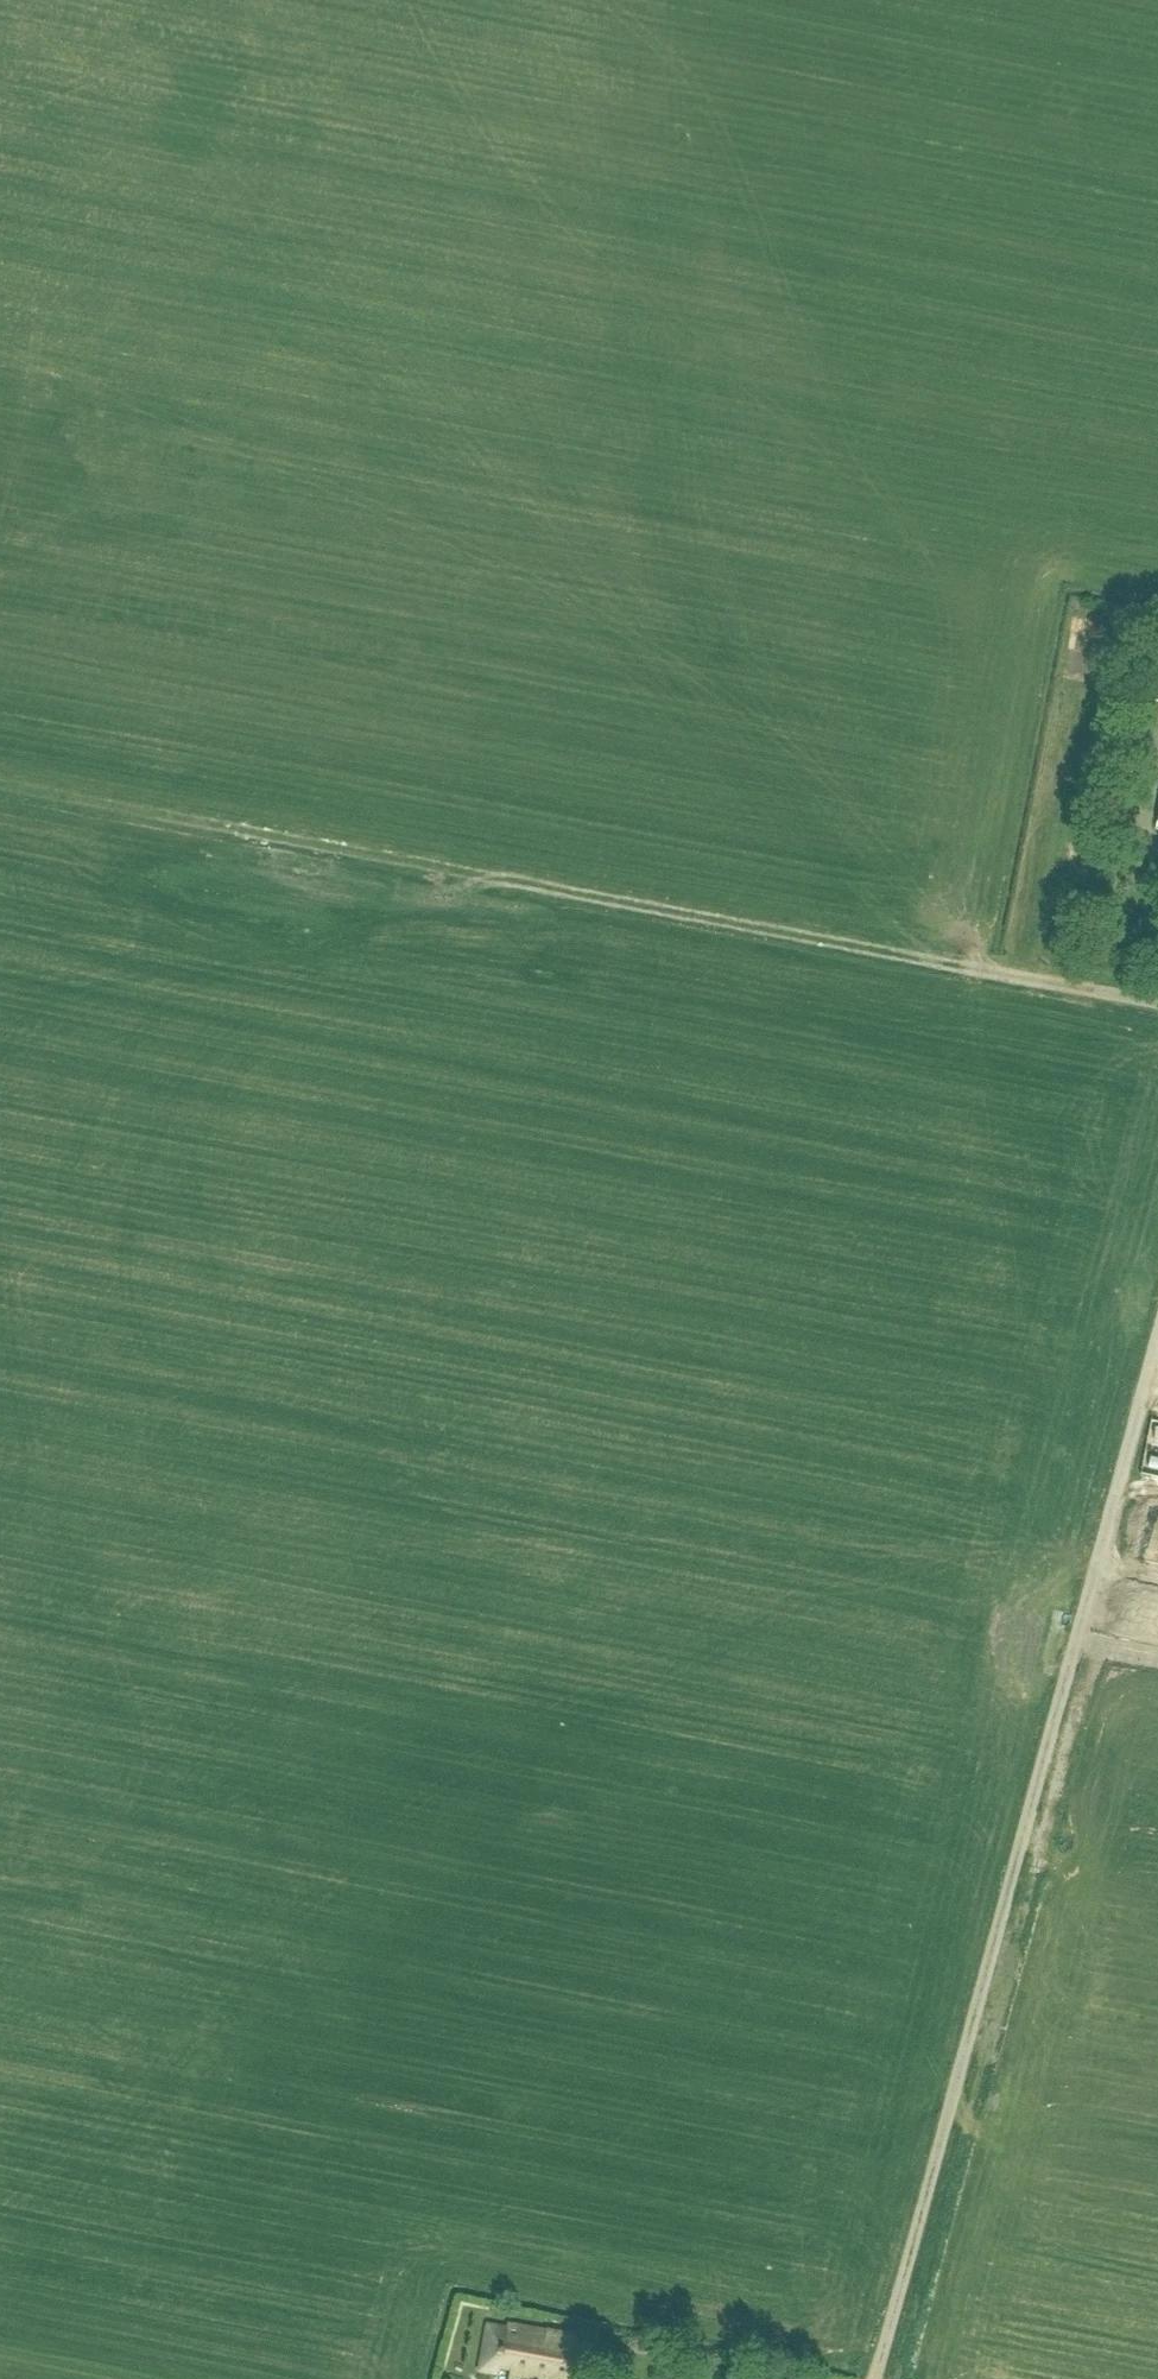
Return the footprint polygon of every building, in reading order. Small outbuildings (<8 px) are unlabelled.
[(594,2348),(567,2343),(568,2337),(509,2327),(509,2331),(488,2327),(480,2370),(496,2373),(497,2367),(511,2369),(510,2378),(588,2378),(594,2348)]
